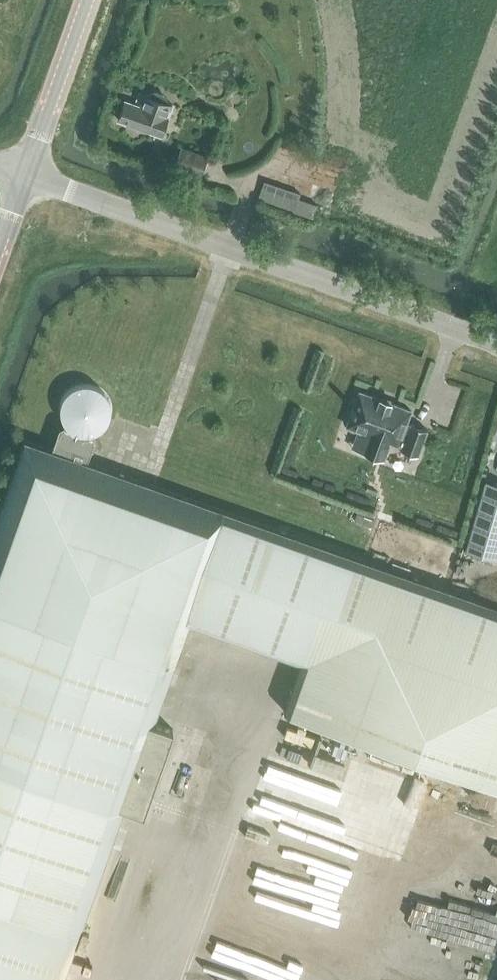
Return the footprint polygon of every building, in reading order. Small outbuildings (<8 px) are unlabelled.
[(119,120),(162,135),(172,105),(140,93),(136,104),(126,100),(119,120)] [(175,167),(201,176),(207,156),(182,147),(175,167)] [(295,211),(314,218),(318,205),(299,199),(300,194),(265,181),(259,198),(295,210),(295,211)] [(108,395),(107,394),(106,392),(104,390),(102,388),(100,387),(98,386),(96,385),(94,384),(92,383),(89,383),(87,383),(82,383),(80,383),(78,384),(76,385),(74,386),(72,387),(70,388),(68,389),(66,391),(65,393),(63,395),(62,397),(61,399),(60,401),(60,403),(59,406),(59,408),(59,410),(59,413),(60,415),(60,417),(61,419),(62,421),(63,423),(64,425),(60,428),(52,450),(25,440),(0,510),(0,582),(16,588),(1,632),(0,632),(0,979),(63,979),(125,806),(144,813),(173,729),(154,722),(189,622),(301,662),(284,711),(496,786),(496,607),(87,462),(95,440),(94,434),(97,434),(99,432),(101,431),(103,430),(104,428),(106,426),(107,425),(109,423),(110,420),(111,418),(111,416),(112,414),(112,411),(112,409),(112,407),(112,404),(111,402),(110,400),(109,398),(108,395)] [(359,430),(353,448),(385,459),(391,442),(403,446),(402,449),(418,455),(427,431),(407,424),(412,410),(360,391),(348,426),(359,430)] [(10,588),(0,584),(0,617),(10,588)] [(403,931),(496,952),(496,947),(496,922),(410,902),(403,931)] [(158,979),(195,979),(205,948),(171,937),(158,979)]
